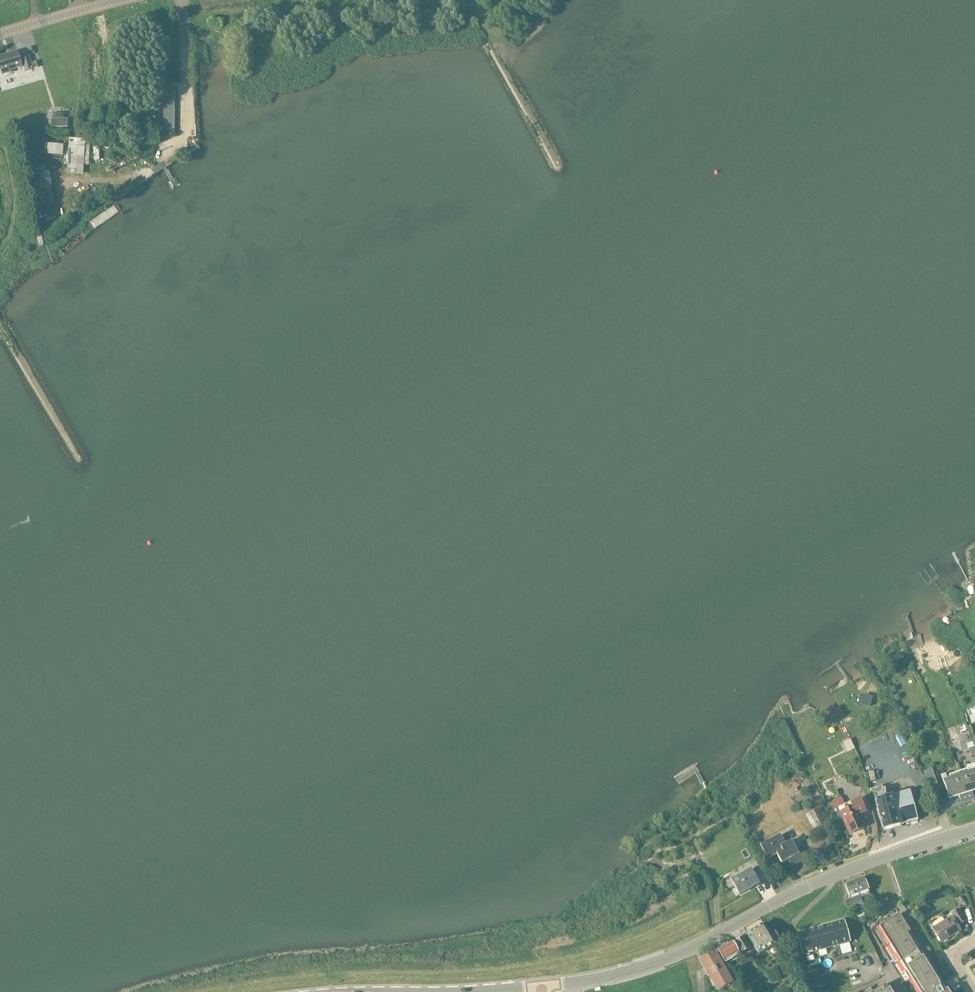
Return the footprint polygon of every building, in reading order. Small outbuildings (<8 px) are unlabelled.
[(22,67),(17,53),(0,58),(0,65),(2,71),(3,75),(11,73),(10,71),(22,67)] [(25,71),(32,69),(28,56),(21,58),(25,71)] [(103,58),(103,70),(111,71),(111,58),(103,58)] [(175,88),(164,88),(163,133),(175,133),(175,88)] [(67,119),(51,119),(51,128),(67,128),(67,119)] [(65,138),(64,164),(68,164),(84,165),(89,165),(90,144),(90,139),(65,138)] [(958,773),(966,796),(960,798),(962,804),(974,800),(972,791),(974,790),(974,770),(974,769),(968,771),(968,770),(958,773)] [(959,796),(960,798),(966,796),(958,773),(949,776),(949,778),(943,780),(949,799),(959,796)] [(883,830),(918,821),(910,791),(875,801),(883,830)] [(858,815),(865,811),(860,799),(853,803),(852,801),(837,808),(850,834),(864,827),(858,815)] [(820,818),(819,821),(822,825),(829,822),(825,815),(820,818)] [(835,832),(827,836),(830,842),(838,838),(835,832)] [(769,847),(763,850),(768,859),(775,873),(795,862),(796,863),(807,858),(801,847),(797,849),(792,841),(786,844),(783,840),(781,835),(766,843),(769,847)] [(739,894),(759,883),(751,870),(738,877),(736,873),(730,876),(732,880),(731,881),(739,894)] [(863,879),(854,882),(858,894),(868,891),(863,879)] [(854,882),(845,885),(849,897),(858,894),(854,882)] [(874,903),(871,895),(863,897),(866,906),(874,903)] [(916,913),(917,913),(928,914),(929,907),(918,905),(917,905),(916,912),(916,913)] [(957,926),(965,922),(958,910),(951,914),(952,916),(932,929),(941,943),(960,931),(957,926)] [(899,914),(878,927),(919,991),(942,991),(937,984),(938,984),(907,934),(910,932),(899,914)] [(816,929),(797,934),(803,955),(817,951),(817,952),(850,942),(844,921),(816,928),(816,929)] [(775,933),(770,936),(763,924),(746,934),(748,938),(748,939),(749,939),(758,954),(775,945),(775,944),(780,941),(775,933)] [(741,953),(749,948),(743,937),(734,941),(741,953)] [(733,942),(718,950),(725,963),(732,959),(730,955),(732,954),(735,958),(740,955),(737,951),(733,942)] [(714,953),(701,960),(716,988),(716,987),(728,981),(728,982),(729,981),(714,953)] [(807,973),(811,989),(820,987),(815,971),(807,973)]
